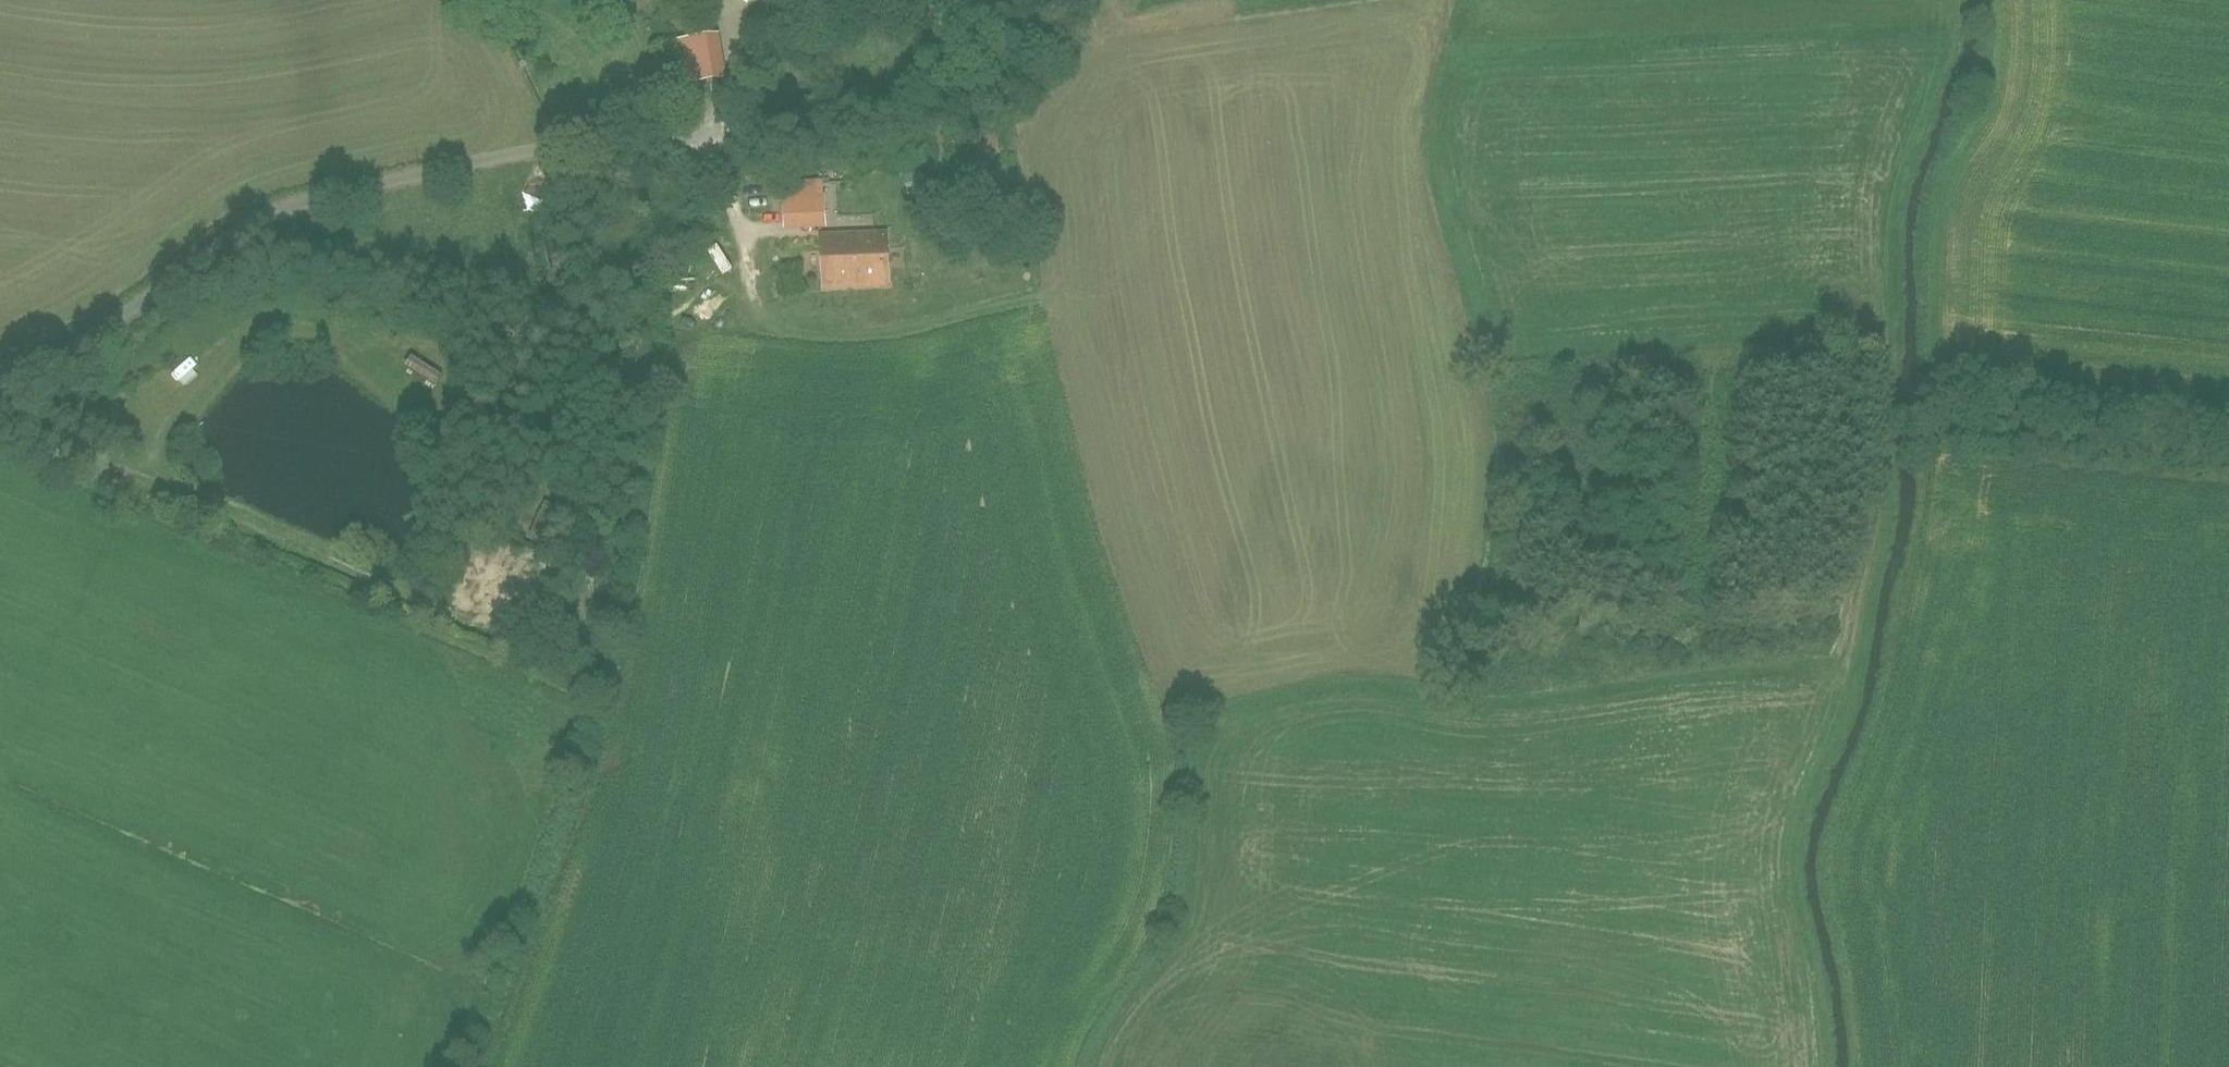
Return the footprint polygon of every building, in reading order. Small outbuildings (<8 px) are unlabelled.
[(717,44),(673,46),(674,85),(718,84),(717,44)] [(838,227),(837,190),(792,192),(794,229),(838,227)] [(887,234),(823,237),(825,288),(890,285),(887,234)]
